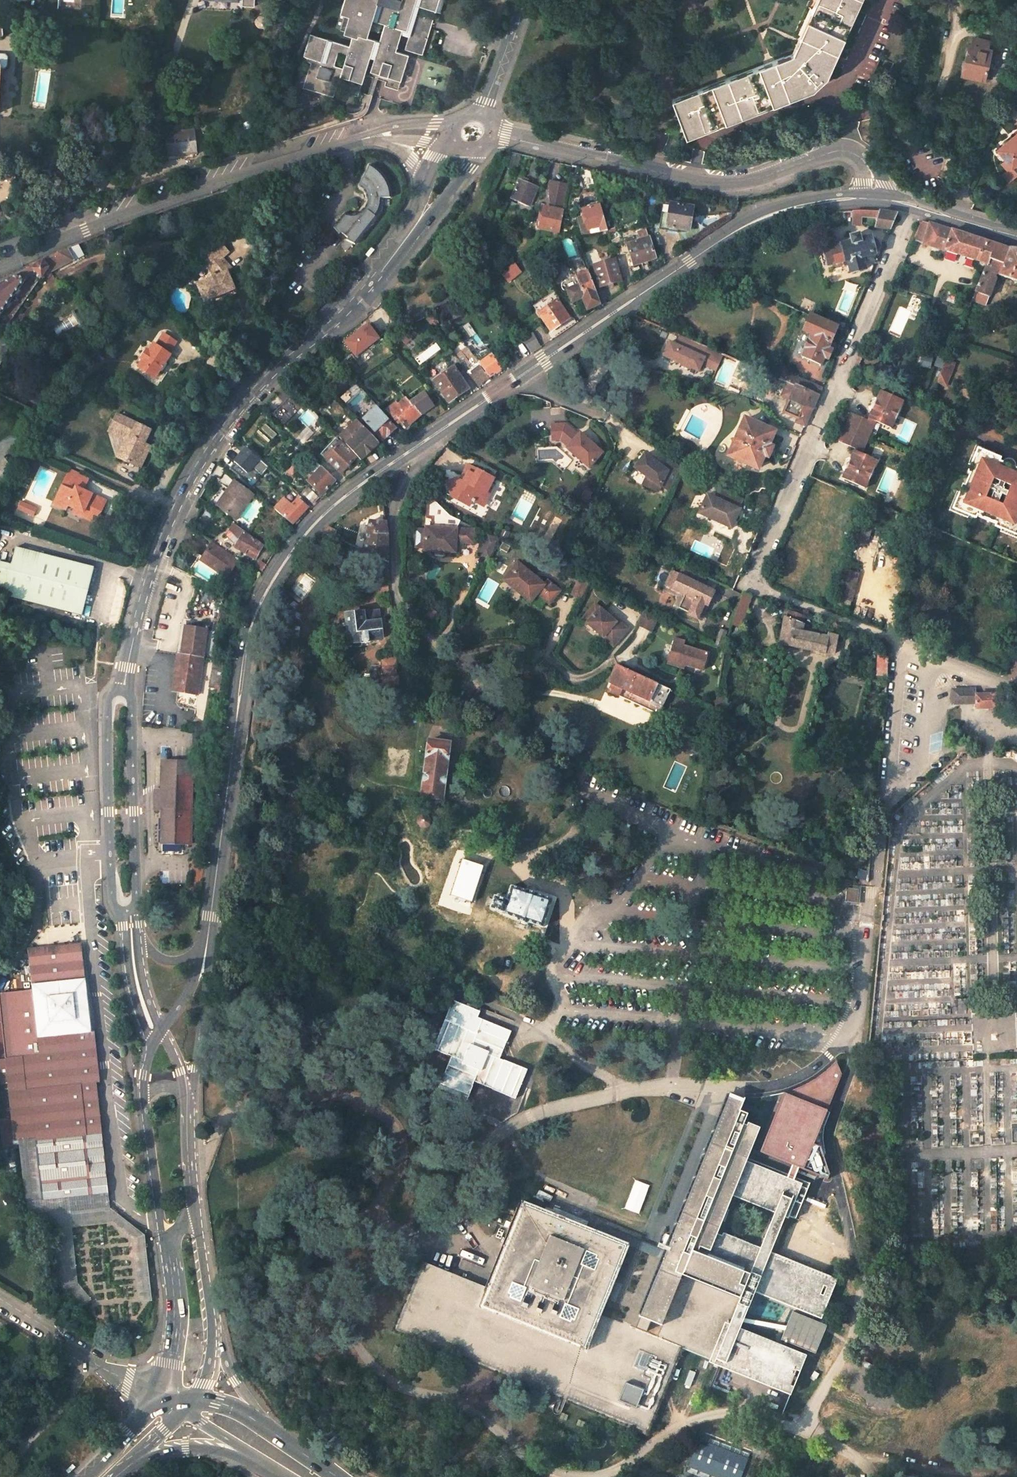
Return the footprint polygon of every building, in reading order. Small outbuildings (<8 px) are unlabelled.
[(324,38),(314,77),(312,85),(324,89),(323,94),(333,97),(340,75),(348,78),(349,74),(362,78),(369,57),(382,61),(378,73),(387,76),(388,72),(401,76),(408,54),(395,50),(400,34),(408,36),(405,48),(422,54),(430,27),(413,23),(416,14),(419,6),(440,12),(444,0),(344,0),(335,30),(352,35),(348,45),(324,38)] [(858,0),(819,0),(810,17),(814,19),(802,46),(798,44),(792,56),(672,100),(685,134),(811,87),(824,75),(858,0)] [(413,23),(430,27),(432,19),(416,14),(413,23)] [(260,15),(258,16),(256,18),(254,21),(254,24),(255,27),(256,28),(259,30),(261,30),(263,30),(266,29),(267,27),(269,24),(268,21),(267,18),(265,16),(262,15),(260,15)] [(324,38),(310,33),(302,59),(310,62),(306,75),(314,77),(324,38)] [(987,70),(989,57),(993,58),(994,51),(1001,53),(1002,48),(987,45),(987,48),(981,47),(982,39),(973,37),(971,45),(969,44),(962,75),(988,80),(990,71),(987,70)] [(369,57),(362,78),(397,88),(401,76),(388,72),(387,76),(378,73),(382,61),(369,57)] [(349,74),(348,78),(361,82),(362,78),(349,74)] [(314,77),(306,75),(304,83),(312,85),(314,77)] [(368,103),(371,96),(362,93),(359,101),(368,103)] [(196,153),(194,130),(165,133),(168,157),(196,153)] [(996,148),(1005,159),(1001,162),(1006,169),(1010,166),(1016,159),(1016,130),(996,148)] [(511,152),(507,165),(516,168),(521,154),(511,152)] [(363,207),(361,211),(360,212),(356,215),(353,216),(348,217),(342,215),(331,230),(336,238),(338,236),(346,241),(344,244),(354,247),(377,215),(379,208),(380,203),(379,200),(388,200),(388,196),(387,189),(383,181),(380,177),(376,173),(374,171),(367,166),(356,188),(358,189),(360,192),(362,195),(364,198),(364,203),(364,205),(363,207)] [(1001,173),(1007,180),(1016,173),(1010,166),(1006,169),(1001,173)] [(583,167),(584,186),(596,183),(592,169),(583,167)] [(12,172),(0,170),(0,178),(15,182),(12,172)] [(518,178),(511,199),(530,205),(537,184),(518,178)] [(549,183),(551,206),(545,205),(540,227),(559,231),(569,184),(550,180),(549,183)] [(691,214),(692,206),(671,202),(666,228),(677,230),(677,227),(688,228),(690,220),(694,220),(695,215),(691,214)] [(579,215),(584,234),(591,233),(589,227),(599,224),(601,231),(608,230),(601,203),(584,208),(585,214),(579,215)] [(861,222),(862,212),(852,211),(852,222),(861,222)] [(861,222),(875,222),(878,213),(862,212),(861,222)] [(894,223),(896,217),(895,216),(878,213),(875,222),(874,227),(891,229),(894,223)] [(923,245),(931,224),(923,222),(920,224),(913,242),(923,245)] [(1010,250),(940,227),(940,226),(931,224),(923,245),(987,265),(988,260),(1005,264),(1010,250)] [(640,239),(627,244),(633,264),(655,256),(646,228),(637,231),(640,239)] [(827,266),(844,261),(847,260),(850,272),(864,269),(861,257),(874,254),(873,252),(877,251),(879,247),(878,242),(873,240),(870,241),(870,239),(860,242),(858,234),(848,237),(850,243),(823,250),(827,266)] [(216,240),(201,254),(208,261),(211,258),(216,264),(222,258),(229,253),(216,240)] [(1016,281),(1016,251),(1010,250),(1005,264),(988,260),(987,265),(971,301),(986,306),(999,273),(1016,281)] [(52,268),(63,256),(58,252),(43,260),(50,267),(52,268)] [(201,254),(197,257),(214,276),(217,274),(216,272),(220,270),(225,273),(227,272),(231,268),(222,258),(216,264),(211,258),(208,261),(201,254)] [(620,279),(614,258),(594,264),(600,285),(620,279)] [(1,284),(0,284),(0,314),(33,271),(43,277),(50,267),(43,260),(37,264),(31,269),(30,268),(1,284)] [(501,272),(508,282),(512,279),(510,276),(520,269),(515,261),(501,272)] [(233,287),(227,272),(225,273),(220,270),(216,272),(217,274),(214,276),(208,278),(210,281),(199,286),(206,303),(228,294),(226,290),(233,287)] [(565,290),(570,301),(583,297),(587,309),(600,303),(588,270),(566,278),(563,279),(561,282),(561,283),(561,287),(562,288),(563,289),(565,290)] [(538,313),(551,332),(569,319),(557,301),(538,313)] [(826,321),(836,326),(839,319),(829,314),(826,321)] [(837,328),(823,322),(809,316),(801,334),(809,337),(800,359),(819,368),(824,358),(828,360),(832,351),(828,349),(833,336),(837,328)] [(372,323),(346,342),(358,358),(384,339),(372,323)] [(842,340),(846,332),(837,328),(833,336),(842,340)] [(155,380),(170,357),(169,356),(177,344),(164,336),(156,346),(154,344),(149,353),(147,352),(142,360),(143,361),(138,369),(155,380)] [(722,355),(679,336),(675,345),(669,342),(663,356),(681,364),(681,365),(688,368),(688,367),(698,371),(701,364),(715,370),(722,355)] [(456,357),(474,380),(477,378),(484,373),(479,366),(480,365),(478,363),(468,348),(456,357)] [(480,365),(487,376),(502,366),(492,353),(478,363),(480,365)] [(924,355),(922,366),(933,368),(935,356),(924,355)] [(102,364),(91,357),(84,367),(95,375),(102,364)] [(947,360),(937,382),(947,386),(957,364),(947,360)] [(95,375),(84,367),(81,371),(92,378),(95,375)] [(468,388),(453,367),(434,380),(449,402),(468,388)] [(806,423),(818,396),(788,383),(782,396),(791,399),(804,405),(798,419),(806,423)] [(851,412),(844,429),(864,437),(871,420),(891,428),(903,401),(879,391),(868,419),(851,412)] [(273,413),(285,425),(306,404),(295,392),(273,413)] [(410,403),(420,414),(432,404),(422,392),(410,403)] [(387,409),(398,421),(400,420),(407,426),(420,414),(410,403),(406,398),(398,405),(396,402),(387,409)] [(798,419),(804,405),(791,399),(784,414),(798,419)] [(395,428),(375,408),(363,420),(382,440),(395,428)] [(128,439),(116,460),(135,470),(146,449),(141,446),(148,433),(115,414),(108,428),(128,439)] [(736,416),(719,454),(728,457),(744,420),(736,416)] [(378,442),(356,419),(338,437),(360,460),(378,442)] [(766,457),(771,447),(767,446),(773,433),(744,420),(728,457),(757,470),(763,456),(766,457)] [(548,425),(549,440),(554,440),(564,439),(568,443),(563,448),(586,468),(599,453),(577,433),(575,436),(562,424),(548,425)] [(105,432),(122,441),(112,457),(116,460),(128,439),(108,428),(105,432)] [(878,461),(858,453),(864,437),(844,429),(838,445),(854,452),(843,479),(866,489),(878,461)] [(564,439),(554,440),(563,448),(568,443),(564,439)] [(341,442),(325,458),(341,474),(357,458),(341,442)] [(979,444),(971,463),(973,464),(977,466),(984,450),(996,455),(997,452),(979,444)] [(237,457),(246,465),(255,455),(247,447),(237,457)] [(996,455),(984,450),(977,466),(973,464),(970,472),(972,472),(970,479),(967,485),(965,484),(962,492),(966,494),(959,510),(971,515),(977,517),(979,514),(998,522),(997,525),(1003,528),(1015,533),(1016,529),(1016,467),(1001,461),(1003,457),(996,455)] [(678,469),(666,460),(660,469),(642,455),(632,468),(644,478),(640,486),(655,493),(658,487),(667,491),(678,469)] [(305,481),(319,466),(314,461),(300,476),(305,481)] [(305,481),(319,494),(333,479),(319,466),(305,481)] [(482,500),(484,495),(488,497),(493,488),(489,486),(493,479),(468,466),(462,477),(464,478),(462,482),(456,479),(449,493),(452,499),(454,499),(457,499),(458,499),(459,502),(468,507),(471,501),(473,502),(482,500)] [(68,473),(54,503),(67,509),(69,504),(76,507),(85,511),(83,514),(99,521),(108,499),(84,489),(77,486),(80,479),(68,473)] [(80,479),(77,486),(84,489),(87,482),(80,479)] [(257,496),(237,482),(228,494),(231,496),(222,509),(239,522),(257,496)] [(738,510),(742,501),(708,485),(707,488),(705,487),(702,495),(705,496),(698,514),(694,512),(691,519),(697,521),(699,516),(731,529),(740,510),(738,510)] [(317,497),(307,488),(301,494),(312,503),(317,497)] [(959,491),(951,509),(970,517),(971,515),(959,510),(966,494),(962,492),(959,491)] [(228,494),(219,507),(222,509),(231,496),(228,494)] [(483,507),(488,497),(484,495),(482,500),(473,502),(483,507)] [(298,497),(282,516),(292,525),(308,506),(298,497)] [(446,514),(433,500),(430,504),(429,515),(433,516),(433,527),(426,527),(426,531),(425,547),(425,551),(436,552),(445,552),(456,552),(456,544),(473,544),(474,528),(446,514)] [(74,512),(83,515),(83,514),(85,511),(76,507),(74,512)] [(369,522),(364,552),(388,563),(388,533),(386,524),(369,522)] [(235,547),(250,555),(259,541),(244,533),(245,531),(235,524),(229,533),(240,540),(235,547)] [(851,555),(865,557),(868,527),(854,526),(851,555)] [(1016,537),(1016,529),(1015,533),(1003,528),(1002,531),(1016,537)] [(416,530),(415,547),(425,547),(426,531),(416,530)] [(490,536),(483,549),(491,553),(498,540),(490,536)] [(259,541),(250,555),(257,559),(265,545),(259,541)] [(212,542),(201,560),(228,578),(240,560),(212,542)] [(43,553),(18,546),(14,560),(39,567),(43,553)] [(84,616),(91,589),(97,568),(43,553),(39,567),(14,560),(13,563),(1,560),(0,562),(0,589),(5,591),(4,594),(84,616)] [(847,609),(860,566),(847,561),(834,605),(847,609)] [(544,585),(517,563),(510,572),(503,580),(529,602),(537,594),(549,604),(560,591),(547,581),(544,585)] [(703,576),(683,565),(678,574),(673,572),(666,586),(685,595),(678,608),(688,613),(687,615),(696,620),(700,613),(703,614),(714,593),(699,585),(703,576)] [(578,581),(571,595),(578,599),(585,585),(578,581)] [(744,595),(742,600),(739,607),(748,611),(752,598),(744,595)] [(616,623),(595,605),(585,617),(582,620),(602,638),(605,635),(615,644),(628,629),(618,620),(616,623)] [(649,632),(657,618),(642,610),(634,624),(649,632)] [(378,611),(345,615),(349,642),(360,641),(361,644),(370,642),(370,640),(381,639),(378,611)] [(780,645),(832,656),(836,638),(819,634),(818,637),(801,633),(805,618),(789,612),(788,619),(786,618),(780,645)] [(177,653),(171,691),(176,692),(175,703),(178,708),(195,710),(206,628),(184,625),(180,653),(177,653)] [(722,645),(729,630),(723,628),(716,643),(722,645)] [(676,663),(685,666),(701,672),(707,654),(682,646),(680,653),(671,650),(666,664),(675,667),(676,663)] [(878,654),(876,676),(887,676),(889,656),(878,654)] [(397,658),(382,659),(383,668),(397,667),(397,658)] [(422,674),(421,665),(413,665),(414,675),(422,674)] [(400,693),(397,667),(383,668),(383,678),(382,678),(383,688),(395,687),(396,693),(400,693)] [(608,684),(658,707),(666,690),(615,667),(608,684)] [(955,705),(977,705),(977,709),(989,709),(998,708),(998,696),(977,696),(977,691),(954,692),(955,705)] [(440,803),(447,759),(448,759),(450,745),(428,742),(426,756),(427,756),(420,800),(440,803)] [(198,776),(198,752),(192,752),(192,760),(162,760),(162,790),(158,790),(155,790),(155,809),(162,809),(162,843),(192,843),(191,776),(198,776)] [(421,817),(417,819),(417,824),(420,827),(424,826),(426,824),(426,820),(424,817),(421,817)] [(535,893),(526,890),(526,892),(511,886),(506,900),(502,899),(503,896),(498,894),(497,897),(494,896),(490,908),(501,912),(501,914),(517,919),(516,920),(526,924),(527,922),(542,927),(551,901),(535,895),(535,893)] [(858,890),(846,889),(844,903),(857,904),(858,890)] [(4,1056),(0,1057),(0,1081),(0,1083),(7,1082),(7,1089),(0,1090),(0,1124),(11,1123),(12,1138),(34,1137),(39,1183),(106,1177),(83,966),(30,972),(32,988),(0,992),(0,1018),(4,1056)] [(511,1030),(477,1017),(479,1012),(452,1001),(430,1051),(447,1058),(448,1056),(452,1058),(448,1067),(444,1075),(443,1074),(438,1087),(470,1100),(476,1087),(474,1086),(476,1082),(491,1088),(490,1090),(516,1100),(525,1077),(528,1069),(500,1057),(511,1030)] [(783,1093),(759,1150),(804,1169),(842,1074),(837,1061),(809,1083),(783,1093)] [(734,1100),(727,1117),(739,1123),(747,1106),(734,1100)] [(635,1320),(628,1317),(600,1305),(605,1291),(627,1239),(522,1195),(514,1214),(487,1278),(421,1251),(391,1323),(644,1429),(682,1341),(789,1388),(803,1356),(741,1328),(759,1287),(819,1313),(823,1303),(826,1304),(836,1281),(774,1254),(791,1214),(798,1217),(813,1182),(753,1155),(766,1125),(750,1118),(754,1109),(747,1106),(739,1123),(727,1117),(667,1254),(665,1253),(664,1255),(635,1320)] [(40,1199),(108,1191),(106,1177),(39,1183),(40,1199)] [(700,1453),(734,1465),(740,1447),(707,1435),(700,1453)]
